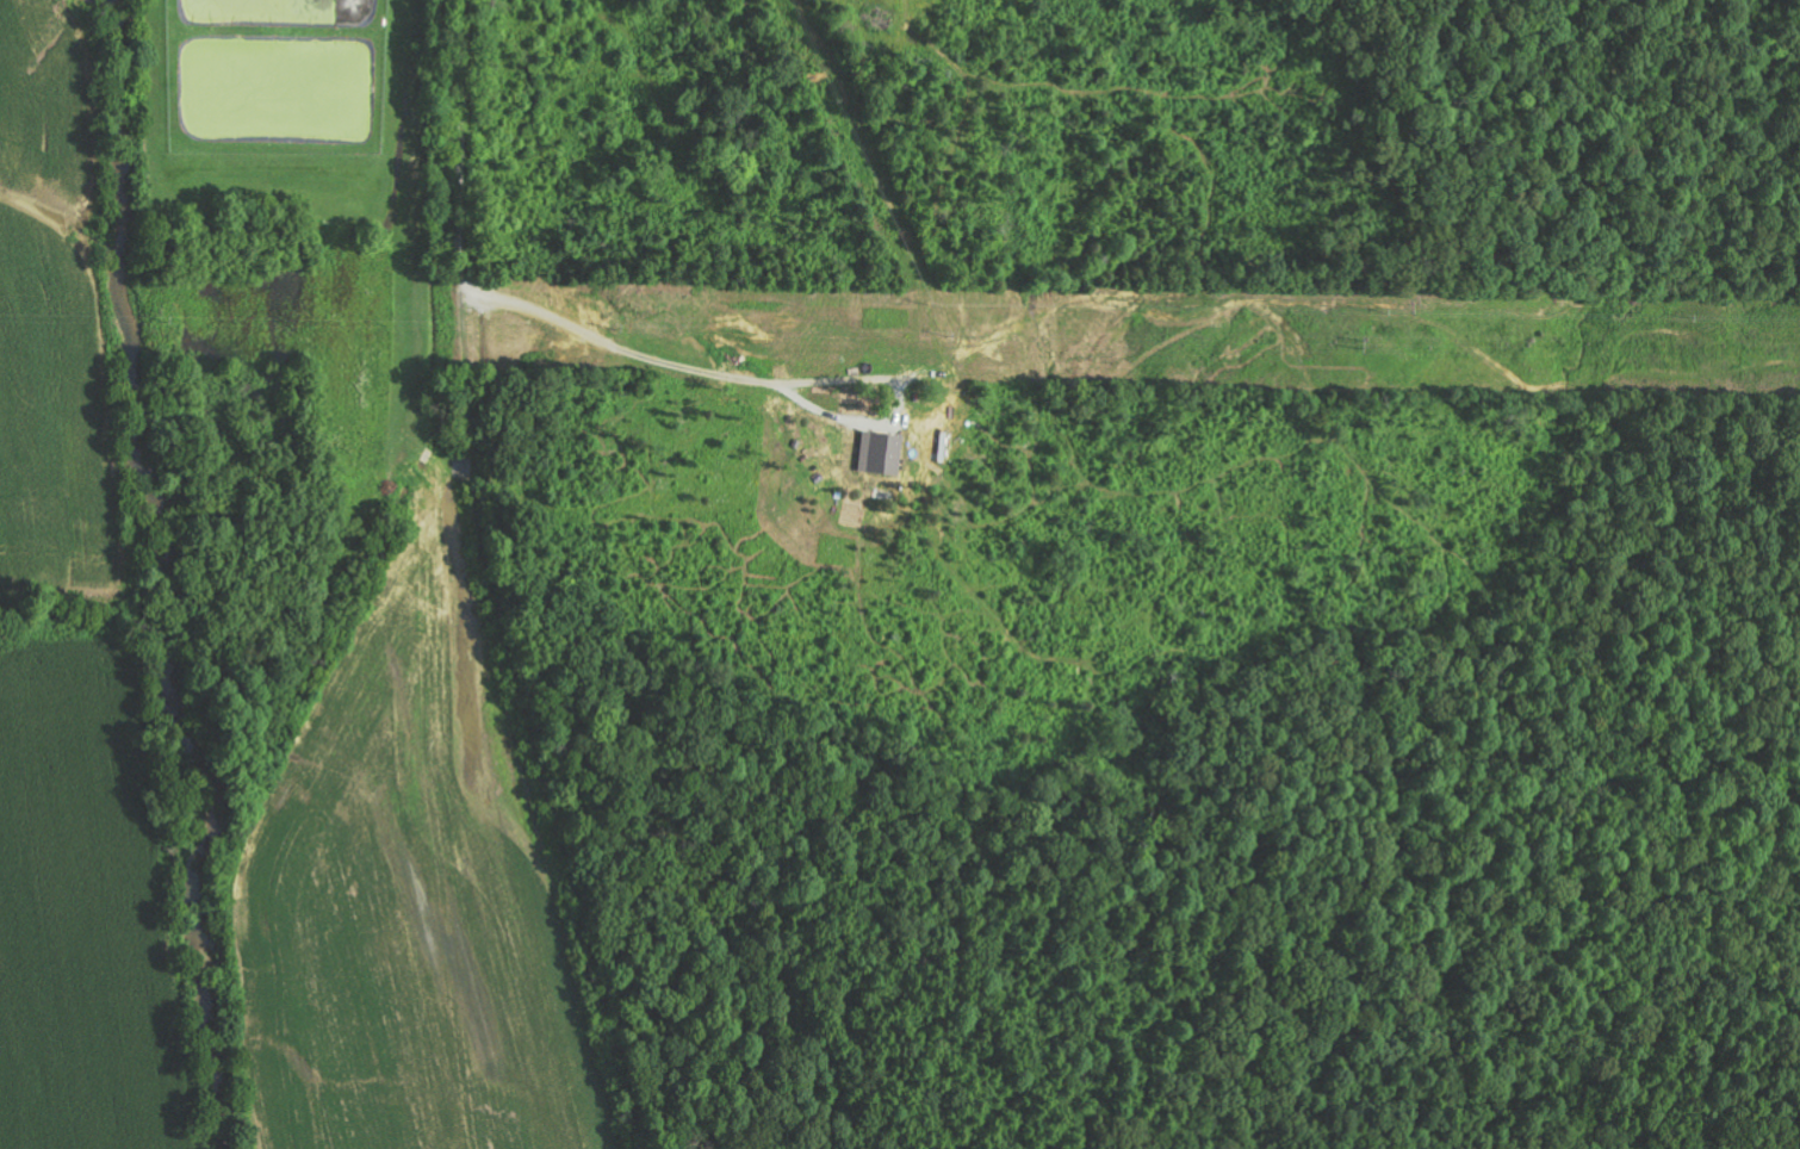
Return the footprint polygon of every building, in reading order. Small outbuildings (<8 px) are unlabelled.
[(861,473),(902,477),(907,438),(866,433),(861,473)]
